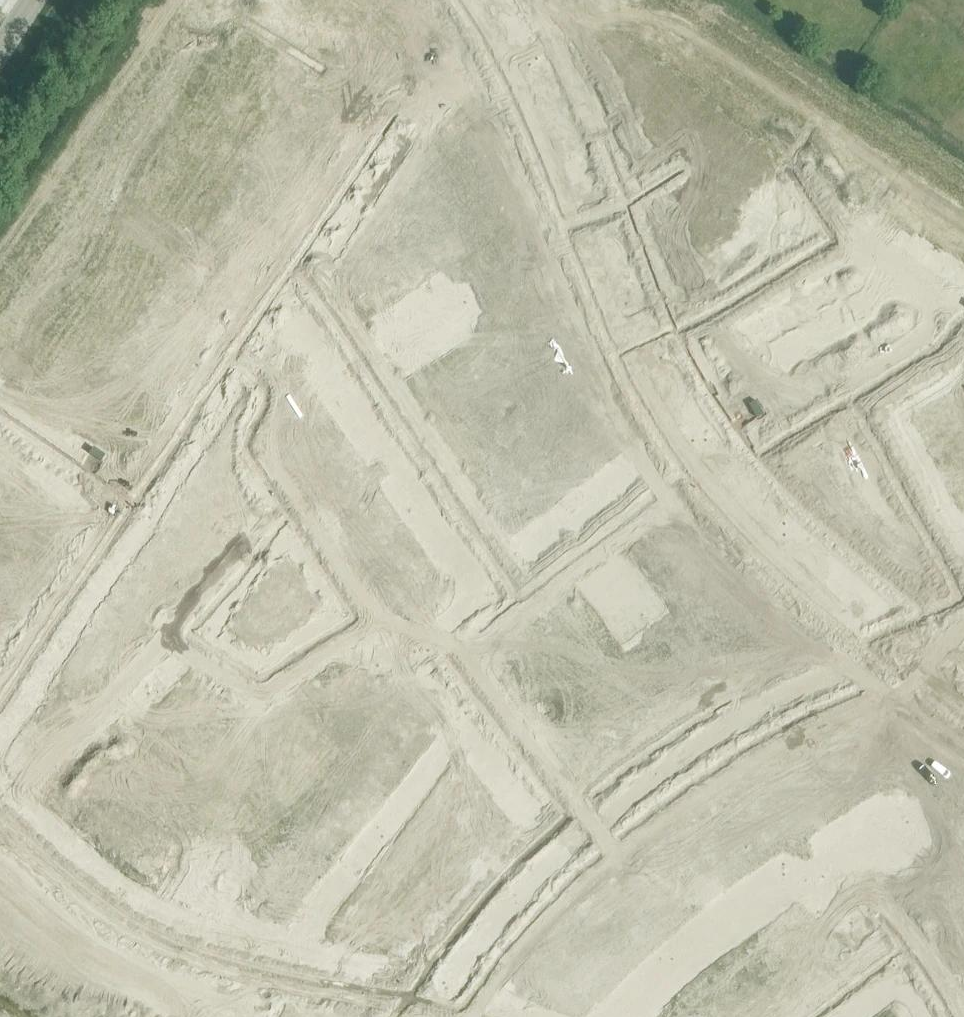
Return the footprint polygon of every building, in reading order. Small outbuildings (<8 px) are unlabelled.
[(432,0),(393,23),(406,45),(396,51),(403,64),(425,51),(419,40),(446,24),(432,0)] [(434,64),(412,77),(419,89),(430,83),(442,106),(481,84),(467,60),(440,75),(434,64)] [(472,174),(461,179),(467,192),(490,182),(485,170),(514,157),(502,132),(490,138),(475,145),(462,150),(472,174)] [(499,201),(476,211),(481,224),(491,220),(500,239),(540,222),(539,221),(538,221),(530,201),(504,213),(499,201)] [(508,259),(498,263),(504,276),(527,266),(522,254),(547,243),(545,238),(546,237),(540,222),(500,239),(508,259)] [(541,274),(510,290),(521,310),(552,294),(541,274)] [(552,294),(521,310),(531,330),(562,313),(552,294)] [(562,313),(531,330),(541,349),(572,332),(562,313)] [(572,332),(541,349),(552,368),(583,352),(572,332)] [(583,352),(552,368),(562,388),(593,371),(583,352)] [(413,366),(383,386),(396,405),(425,385),(413,366)] [(593,371),(562,388),(572,407),(603,391),(593,371)] [(425,385),(396,405),(408,423),(437,404),(425,385)] [(603,391),(572,407),(583,427),(614,410),(603,391)] [(763,414),(756,401),(749,405),(756,418),(763,414)] [(437,404),(408,423),(420,441),(449,422),(437,404)] [(104,422),(96,434),(117,448),(124,437),(148,453),(161,434),(127,410),(114,429),(104,422)] [(614,410),(583,427),(593,447),(624,430),(614,410)] [(449,422),(420,441),(432,460),(461,440),(449,422)] [(301,433),(267,455),(280,474),(272,479),(277,488),(286,483),(283,478),(316,456),(301,433)] [(461,440),(432,460),(444,478),(474,459),(461,440)] [(104,456),(92,448),(88,454),(100,461),(104,456)] [(316,456),(283,478),(286,483),(295,497),(286,502),(292,511),(301,505),(298,501),(331,479),(316,456)] [(474,459),(444,478),(456,496),(486,477),(474,459)] [(486,477),(456,496),(468,515),(498,495),(486,477)] [(331,479),(298,501),(301,505),(310,519),(301,525),(307,534),(316,528),(313,524),(346,502),(331,479)] [(498,495),(468,515),(481,534),(510,514),(498,495)] [(237,498),(222,516),(246,537),(243,540),(253,548),(258,542),(249,534),(262,519),(237,498)] [(659,508),(639,524),(648,535),(656,529),(669,545),(704,518),(703,517),(702,518),(689,501),(667,518),(659,508)] [(346,502),(313,524),(316,528),(327,546),(325,547),(326,548),(359,526),(360,526),(362,525),(346,502)] [(51,508),(39,525),(68,545),(80,527),(51,508)] [(704,518),(669,545),(682,562),(674,568),(683,579),(703,564),(695,554),(716,537),(713,532),(714,531),(704,518)] [(39,525),(28,542),(57,562),(68,545),(39,525)] [(359,526),(326,548),(329,552),(338,566),(329,572),(335,580),(344,575),(341,570),(374,548),(360,526),(359,526)] [(28,542),(16,559),(46,578),(57,562),(28,542)] [(16,559),(5,575),(34,595),(46,578),(16,559)] [(715,577),(697,594),(707,605),(716,597),(734,615),(743,606),(756,594),(765,585),(747,565),(724,586),(715,577)] [(548,571),(530,585),(551,613),(569,599),(548,571)] [(0,583),(0,596),(23,612),(34,595),(5,575),(0,583)] [(530,585),(512,598),(534,626),(551,613),(530,585)] [(12,629),(23,612),(0,596),(0,621),(12,629)] [(512,598),(495,611),(516,639),(534,626),(512,598)] [(767,604),(749,622),(759,632),(768,623),(795,651),(814,632),(803,620),(804,619),(794,609),(793,610),(786,603),(776,613),(767,604)] [(495,611),(477,624),(498,652),(516,639),(495,611)] [(0,645),(12,629),(0,621),(0,645)] [(335,639),(311,654),(333,688),(357,672),(351,664),(343,652),(335,639)] [(350,647),(343,652),(351,664),(358,660),(350,647)] [(191,679),(186,686),(209,702),(232,669),(208,653),(208,654),(200,666),(191,679)] [(311,654),(288,669),(311,703),(333,688),(311,654)] [(679,656),(662,668),(683,696),(700,684),(679,656)] [(358,660),(351,664),(357,672),(359,676),(360,677),(366,672),(358,660)] [(193,662),(184,675),(191,679),(200,666),(193,662)] [(662,668),(646,681),(667,709),(683,696),(662,668)] [(232,669),(209,702),(232,718),(237,712),(260,727),(260,697),(251,691),(255,685),(232,669)] [(260,697),(260,727),(283,712),(287,718),(311,703),(288,669),(265,685),(269,691),(260,697)] [(646,681),(630,693),(651,721),(667,709),(646,681)] [(630,693),(614,705),(635,733),(651,721),(630,693)] [(614,705),(598,717),(619,745),(635,733),(614,705)] [(598,717),(581,730),(603,758),(619,745),(598,717)] [(825,718),(808,730),(826,759),(844,748),(825,718)] [(581,730),(565,742),(586,770),(603,758),(581,730)] [(808,730),(790,740),(809,770),(826,759),(808,730)] [(790,740),(773,751),(792,781),(809,770),(790,740)] [(565,742),(549,754),(570,782),(586,770),(565,742)] [(773,751),(756,762),(775,792),(792,781),(773,751)] [(756,762),(739,773),(758,802),(775,792),(756,762)] [(739,773),(722,783),(741,813),(758,802),(739,773)] [(954,794),(963,803),(963,782),(954,794)] [(722,783),(705,794),(724,824),(741,813),(722,783)] [(454,791),(440,810),(473,835),(487,817),(454,791)] [(705,794),(687,805),(706,835),(724,824),(705,794)] [(440,810),(425,828),(458,854),(473,835),(440,810)] [(666,821),(647,836),(673,869),(690,855),(698,865),(709,856),(694,837),(684,845),(666,821)] [(647,836),(629,850),(646,873),(636,881),(651,901),(662,892),(655,882),(673,869),(647,836)] [(928,892),(903,907),(915,928),(951,906),(939,887),(949,881),(942,869),(921,881),(928,892)] [(593,879),(576,895),(604,926),(621,911),(629,919),(639,910),(623,892),(613,900),(593,879)] [(386,895),(361,928),(380,942),(405,909),(386,895)] [(576,895),(559,911),(579,933),(569,941),(586,959),(596,950),(588,941),(604,926),(576,895)] [(915,928),(927,948),(952,933),(958,944),(963,940),(963,924),(962,925),(951,906),(915,928)] [(405,909),(380,942),(398,957),(424,924),(405,909)] [(840,936),(822,951),(845,978),(862,963),(840,936)] [(536,943),(510,976),(531,993),(556,961),(565,969),(574,958),(555,942),(547,952),(536,943)] [(822,951),(805,965),(828,992),(845,978),(822,951)] [(805,965),(789,979),(811,1006),(828,992),(805,965)] [(772,993),(792,1016),(798,1016),(811,1006),(789,979),(772,993)] [(952,986),(961,1007),(963,1006),(963,981),(952,986)] [(755,1007),(763,1016),(792,1016),(772,993),(755,1007)] [(743,1016),(763,1016),(755,1007),(743,1016)]
